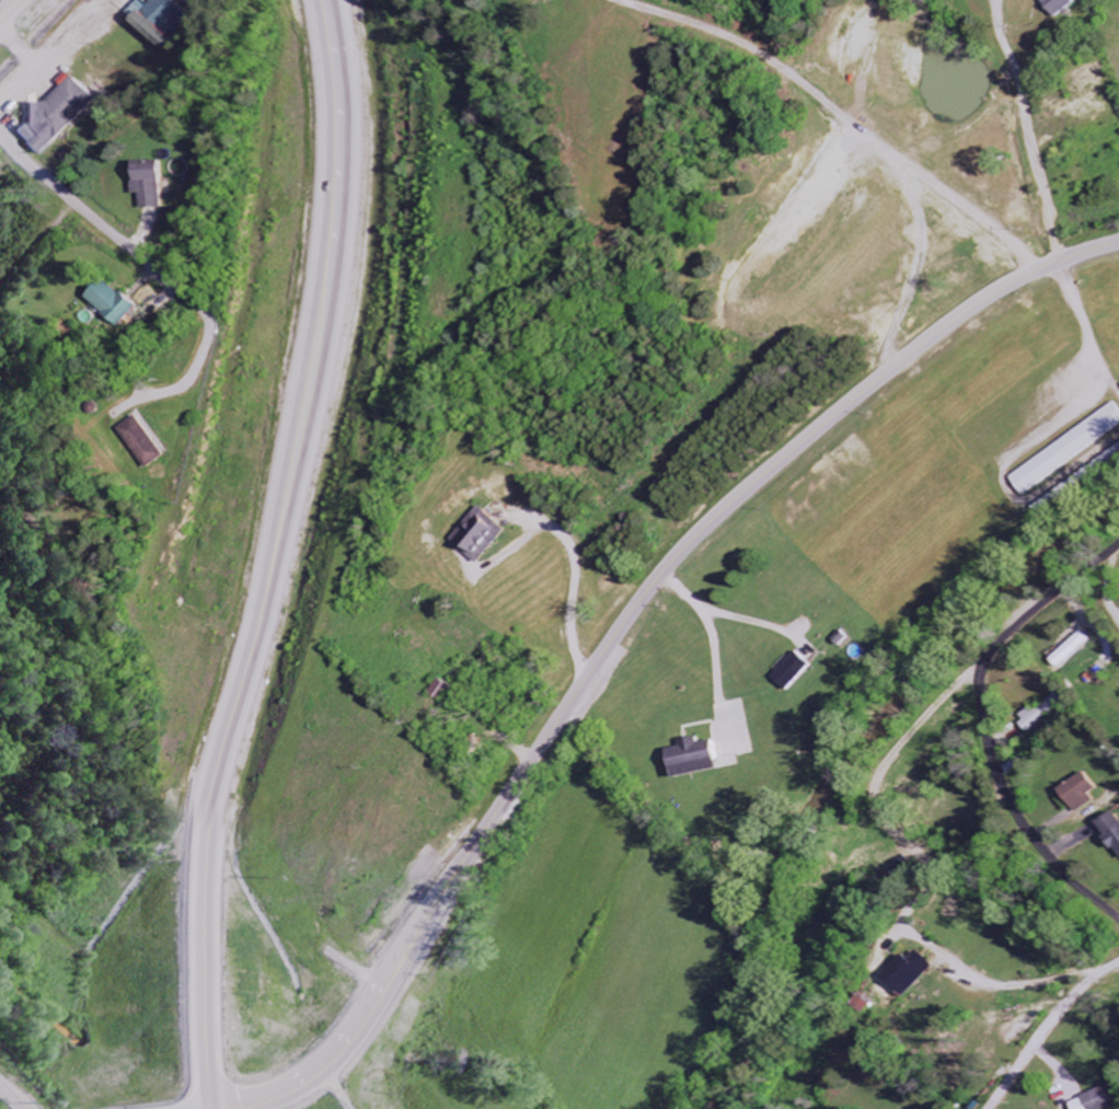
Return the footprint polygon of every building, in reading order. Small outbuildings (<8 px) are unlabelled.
[(145,0),(143,0),(127,17),(165,53),(174,43),(169,39),(190,17),(179,6),(185,0),(158,0),(152,7),(145,0)] [(1081,2),(1079,0),(1046,0),(1063,19),(1081,2)] [(34,117),(37,121),(30,128),(28,126),(20,134),(43,157),(98,101),(74,76),(34,117)] [(144,210),(166,210),(165,163),(143,164),(143,182),(137,182),(138,196),(144,195),(144,210)] [(95,300),(123,330),(143,311),(115,282),(95,300)] [(1024,497),(1118,432),(1118,406),(1118,405),(1012,478),(1024,497)] [(177,460),(150,420),(131,434),(158,473),(177,460)] [(516,531),(485,506),(458,540),(488,565),(516,531)] [(1050,662),(1057,669),(1088,640),(1081,633),(1050,662)] [(791,691),(815,666),(800,652),(776,677),(791,691)] [(1062,705),(1056,694),(1015,719),(1022,730),(1062,705)] [(728,772),(723,741),(706,743),(706,738),(688,741),(689,748),(676,749),(680,778),(728,772)] [(1094,795),(1102,790),(1092,773),(1066,789),(1080,813),(1098,803),(1094,795)] [(1104,823),(1118,850),(1118,815),(1104,823)] [(907,956),(886,976),(905,997),(937,967),(922,951),(912,961),(907,956)] [(1118,1106),(1118,1100),(1113,1086),(1072,1103),(1075,1108),(1111,1108),(1118,1106)]
